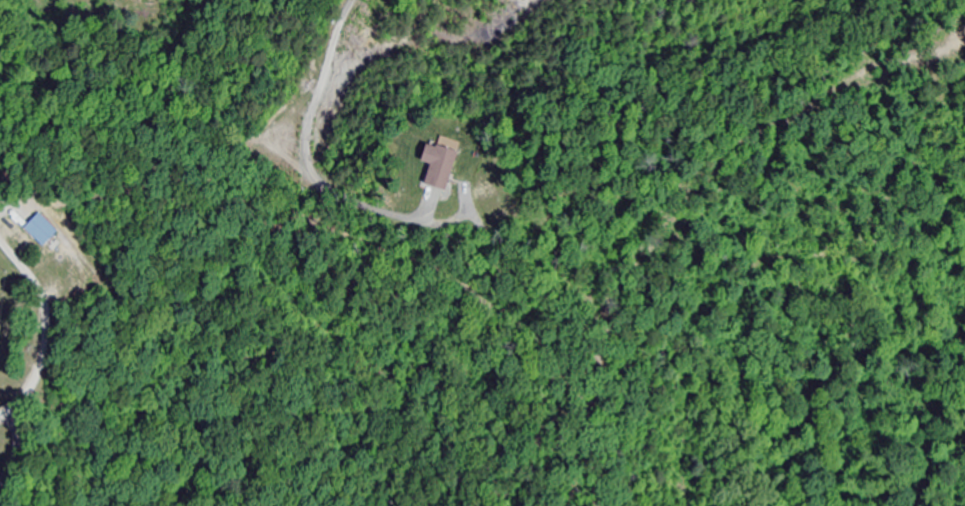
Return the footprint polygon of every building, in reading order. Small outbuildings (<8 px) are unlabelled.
[(461,154),(430,144),(424,162),(432,165),(425,185),(449,192),(461,154)] [(60,234),(41,214),(26,229),(45,249),(60,234)]
